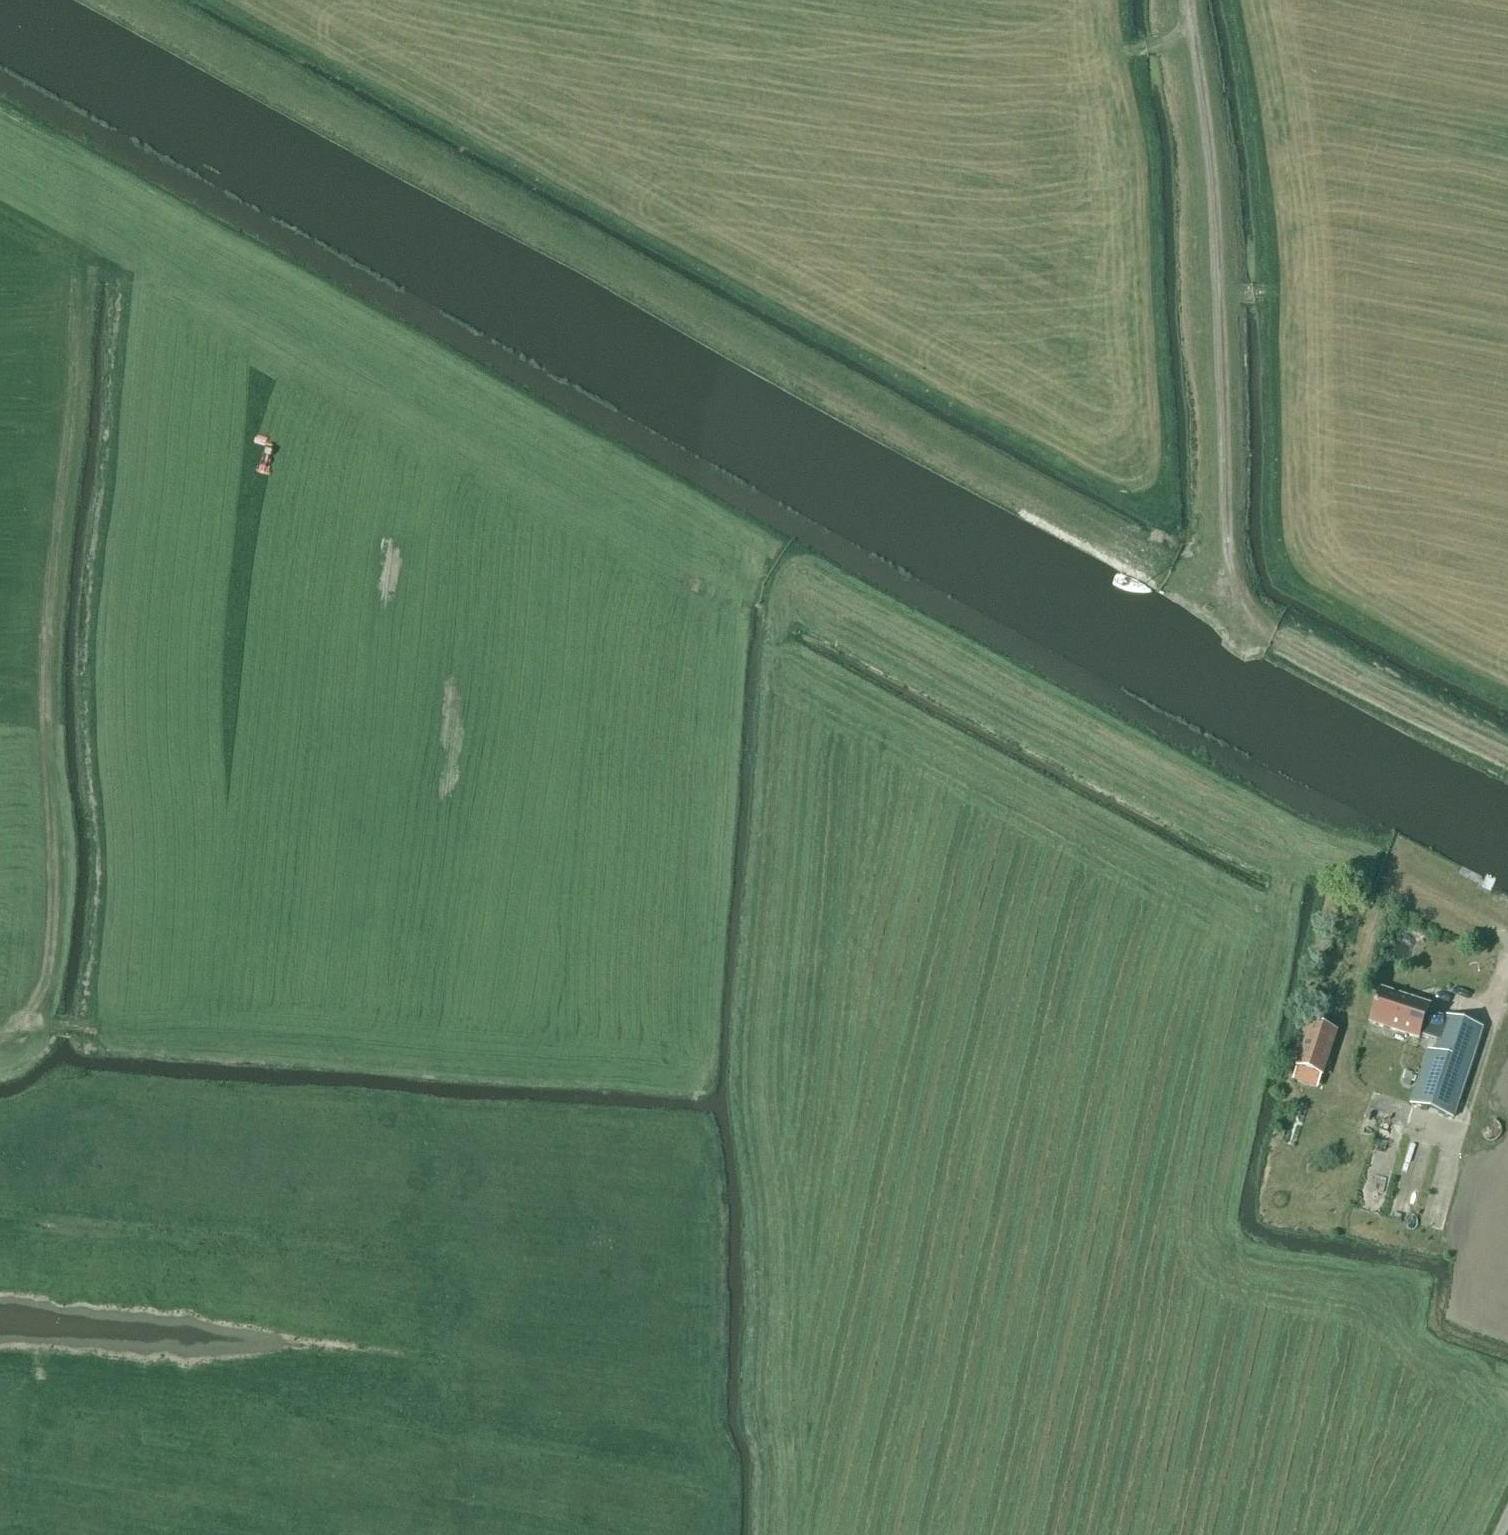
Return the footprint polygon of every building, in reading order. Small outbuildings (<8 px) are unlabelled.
[(1429,1050),(1412,1105),(1454,1118),(1483,1029),(1447,1017),(1446,1019),(1427,1013),(1430,1006),(1382,991),(1371,1024),(1419,1040),(1420,1036),(1439,1042),(1435,1052),(1429,1050)] [(1293,1081),(1318,1090),(1323,1076),(1338,1032),(1301,1020),(1287,1066),(1298,1069),(1293,1081)]
